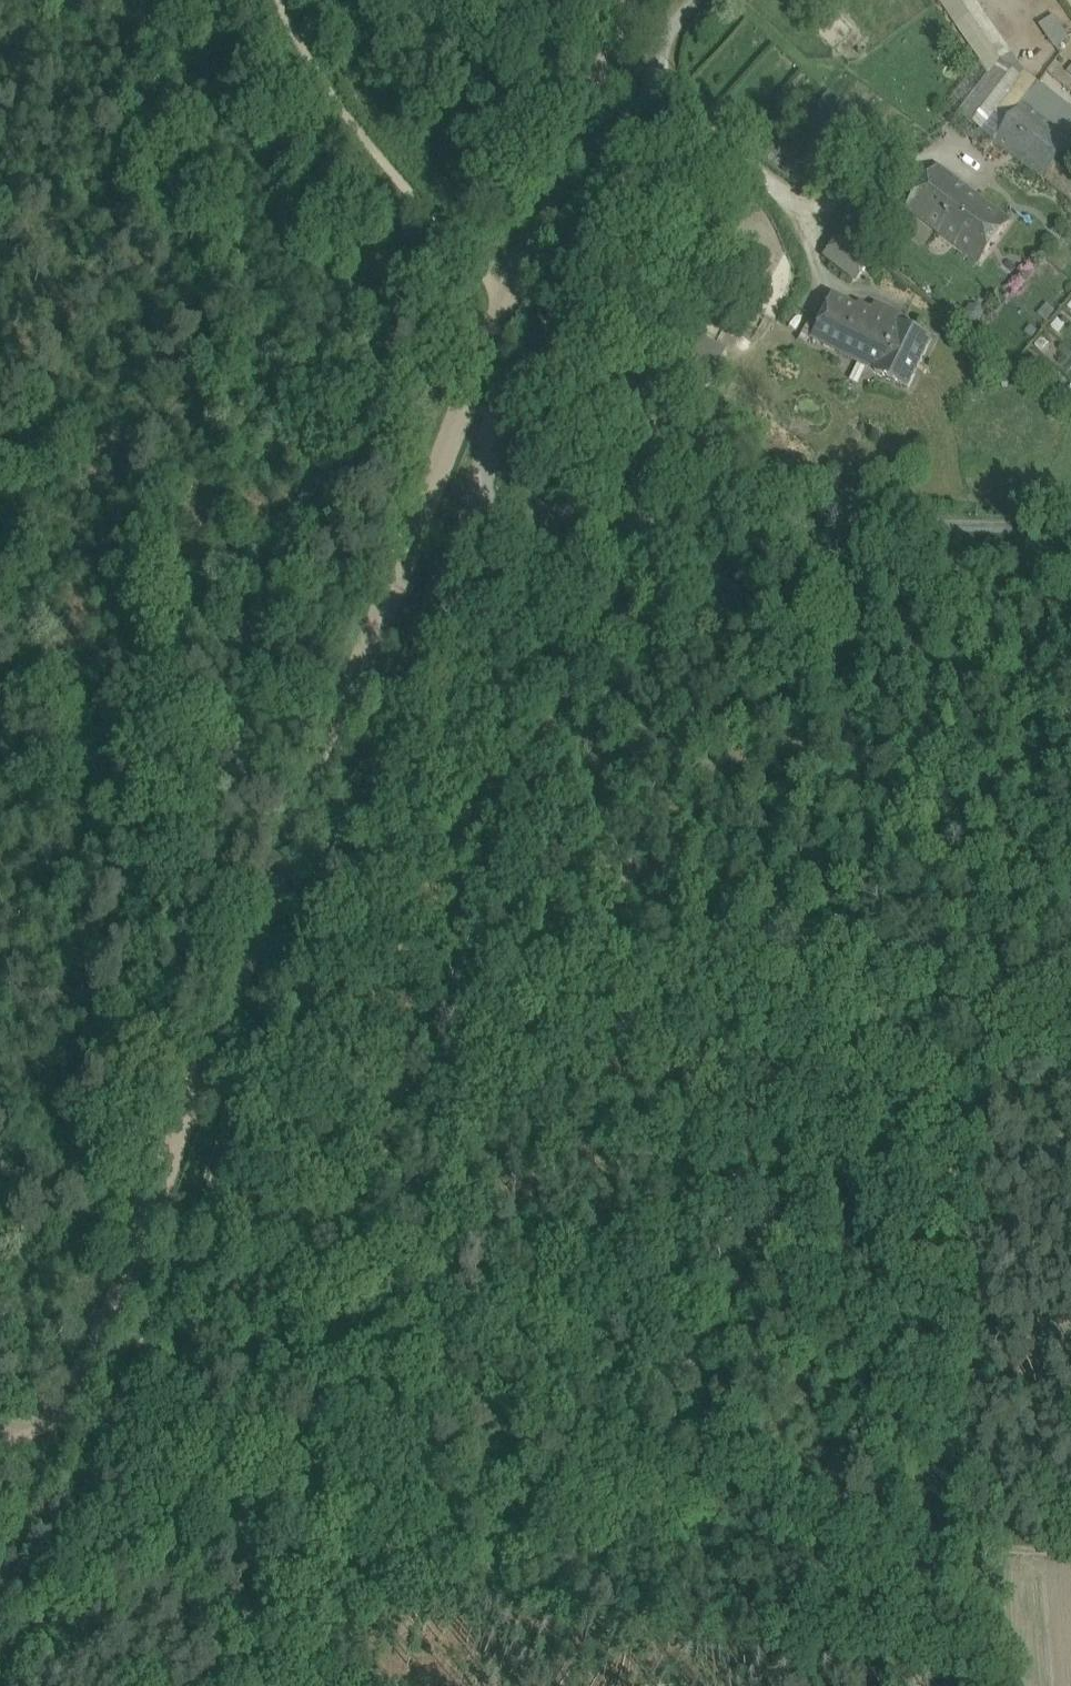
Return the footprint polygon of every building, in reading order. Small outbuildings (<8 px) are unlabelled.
[(961,115),(981,130),(980,131),(994,142),(1023,104),(1024,105),(1039,85),(1025,73),(975,0),(939,0),(982,62),(991,75),(961,115)] [(1054,14),(1039,24),(1055,48),(1070,38),(1054,14)] [(982,62),(948,105),(949,114),(956,120),(952,125),(987,152),(994,142),(980,131),(981,130),(961,115),(991,75),(982,62)] [(1023,104),(994,142),(1044,181),(1070,146),(1070,141),(1024,105),(1023,104)] [(939,168),(908,210),(978,263),(1009,222),(939,168)] [(873,260),(842,235),(832,248),(863,273),(873,260)] [(863,273),(832,248),(823,258),(855,283),(863,273)] [(781,281),(791,254),(778,249),(775,258),(758,251),(751,270),(781,281)] [(859,311),(831,298),(812,338),(839,351),(859,311)] [(903,320),(876,307),(874,312),(861,306),(859,311),(839,351),(877,369),(876,372),(908,387),(931,340),(901,325),(903,320)] [(699,348),(684,340),(671,363),(686,372),(699,348)]
